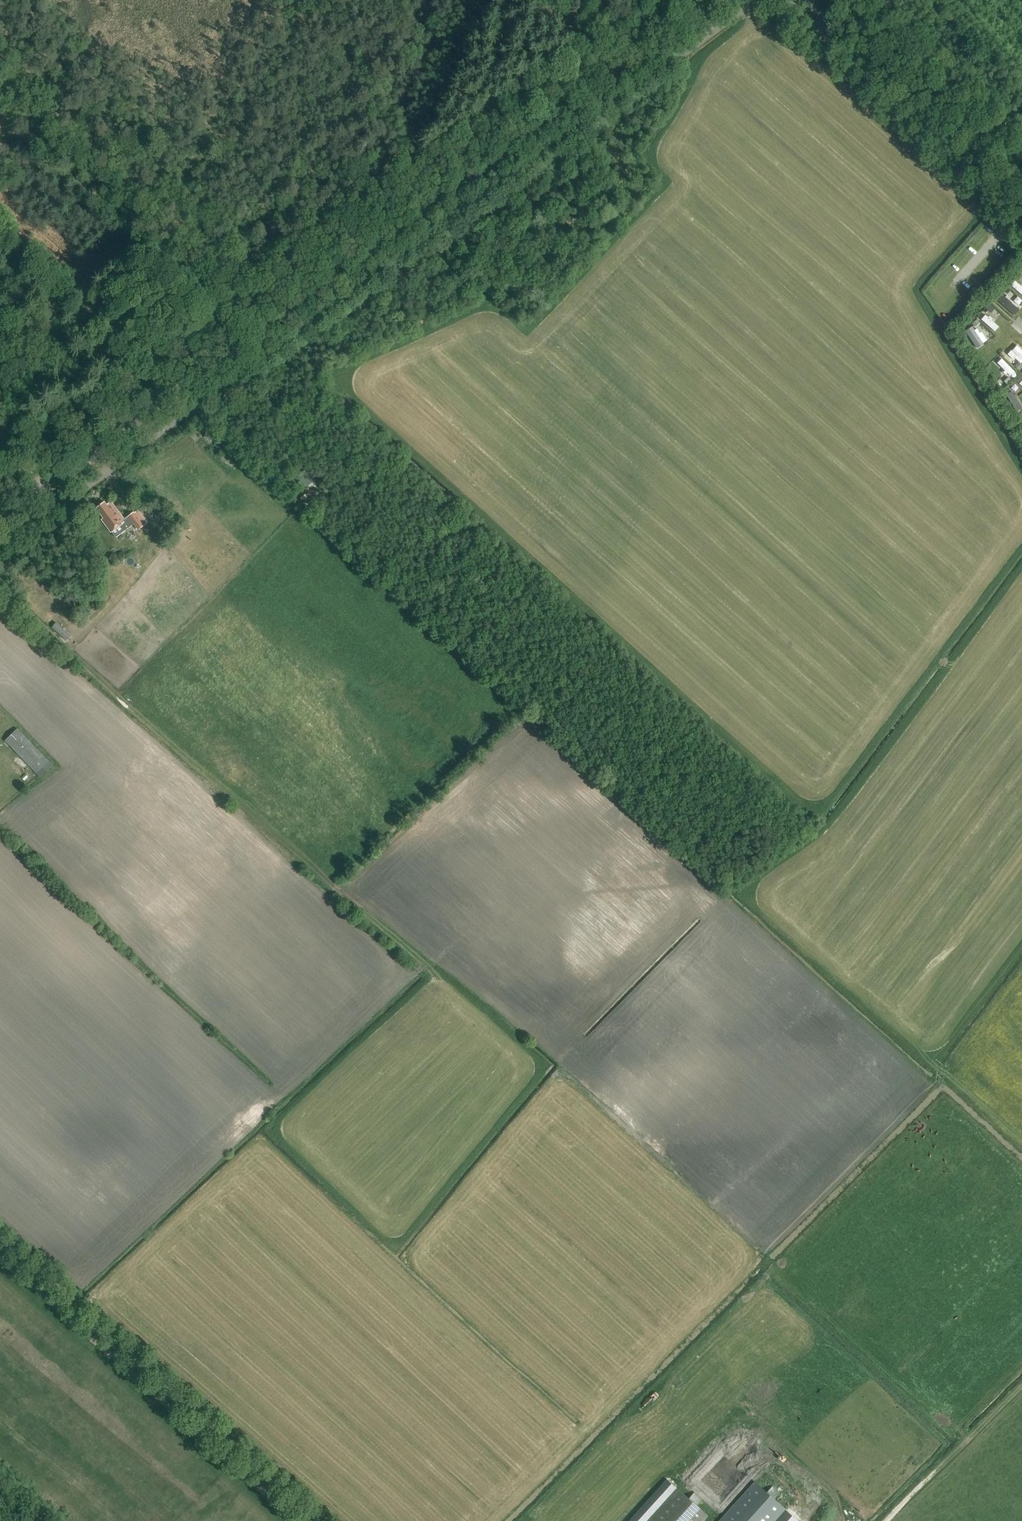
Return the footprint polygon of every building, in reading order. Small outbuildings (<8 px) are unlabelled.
[(1013,284),(1021,293),(1021,284),(1017,279),(1013,284)] [(1006,286),(1002,290),(1007,294),(1011,290),(1006,286)] [(1021,309),(1005,293),(999,299),(1017,315),(1021,309)] [(988,304),(985,308),(991,313),(994,309),(988,304)] [(997,331),(1002,326),(988,313),(983,319),(997,331)] [(1020,344),(1011,352),(1021,363),(1021,346),(1020,344)] [(999,362),(1012,375),(1017,371),(1005,357),(999,362)] [(1019,412),(1021,410),(1021,402),(1015,390),(1009,393),(1019,412)] [(138,529),(147,522),(138,510),(122,520),(113,509),(114,508),(111,503),(107,506),(104,502),(96,508),(104,518),(101,520),(111,532),(112,531),(116,537),(134,524),(138,529)] [(82,612),(77,601),(71,604),(76,615),(82,612)] [(57,623),(54,628),(69,637),(73,632),(57,623)] [(40,777),(53,765),(17,728),(4,741),(40,777)] [(785,1510),(754,1483),(720,1520),(775,1520),(785,1510)] [(707,1517),(677,1489),(648,1520),(703,1520),(707,1517)]
